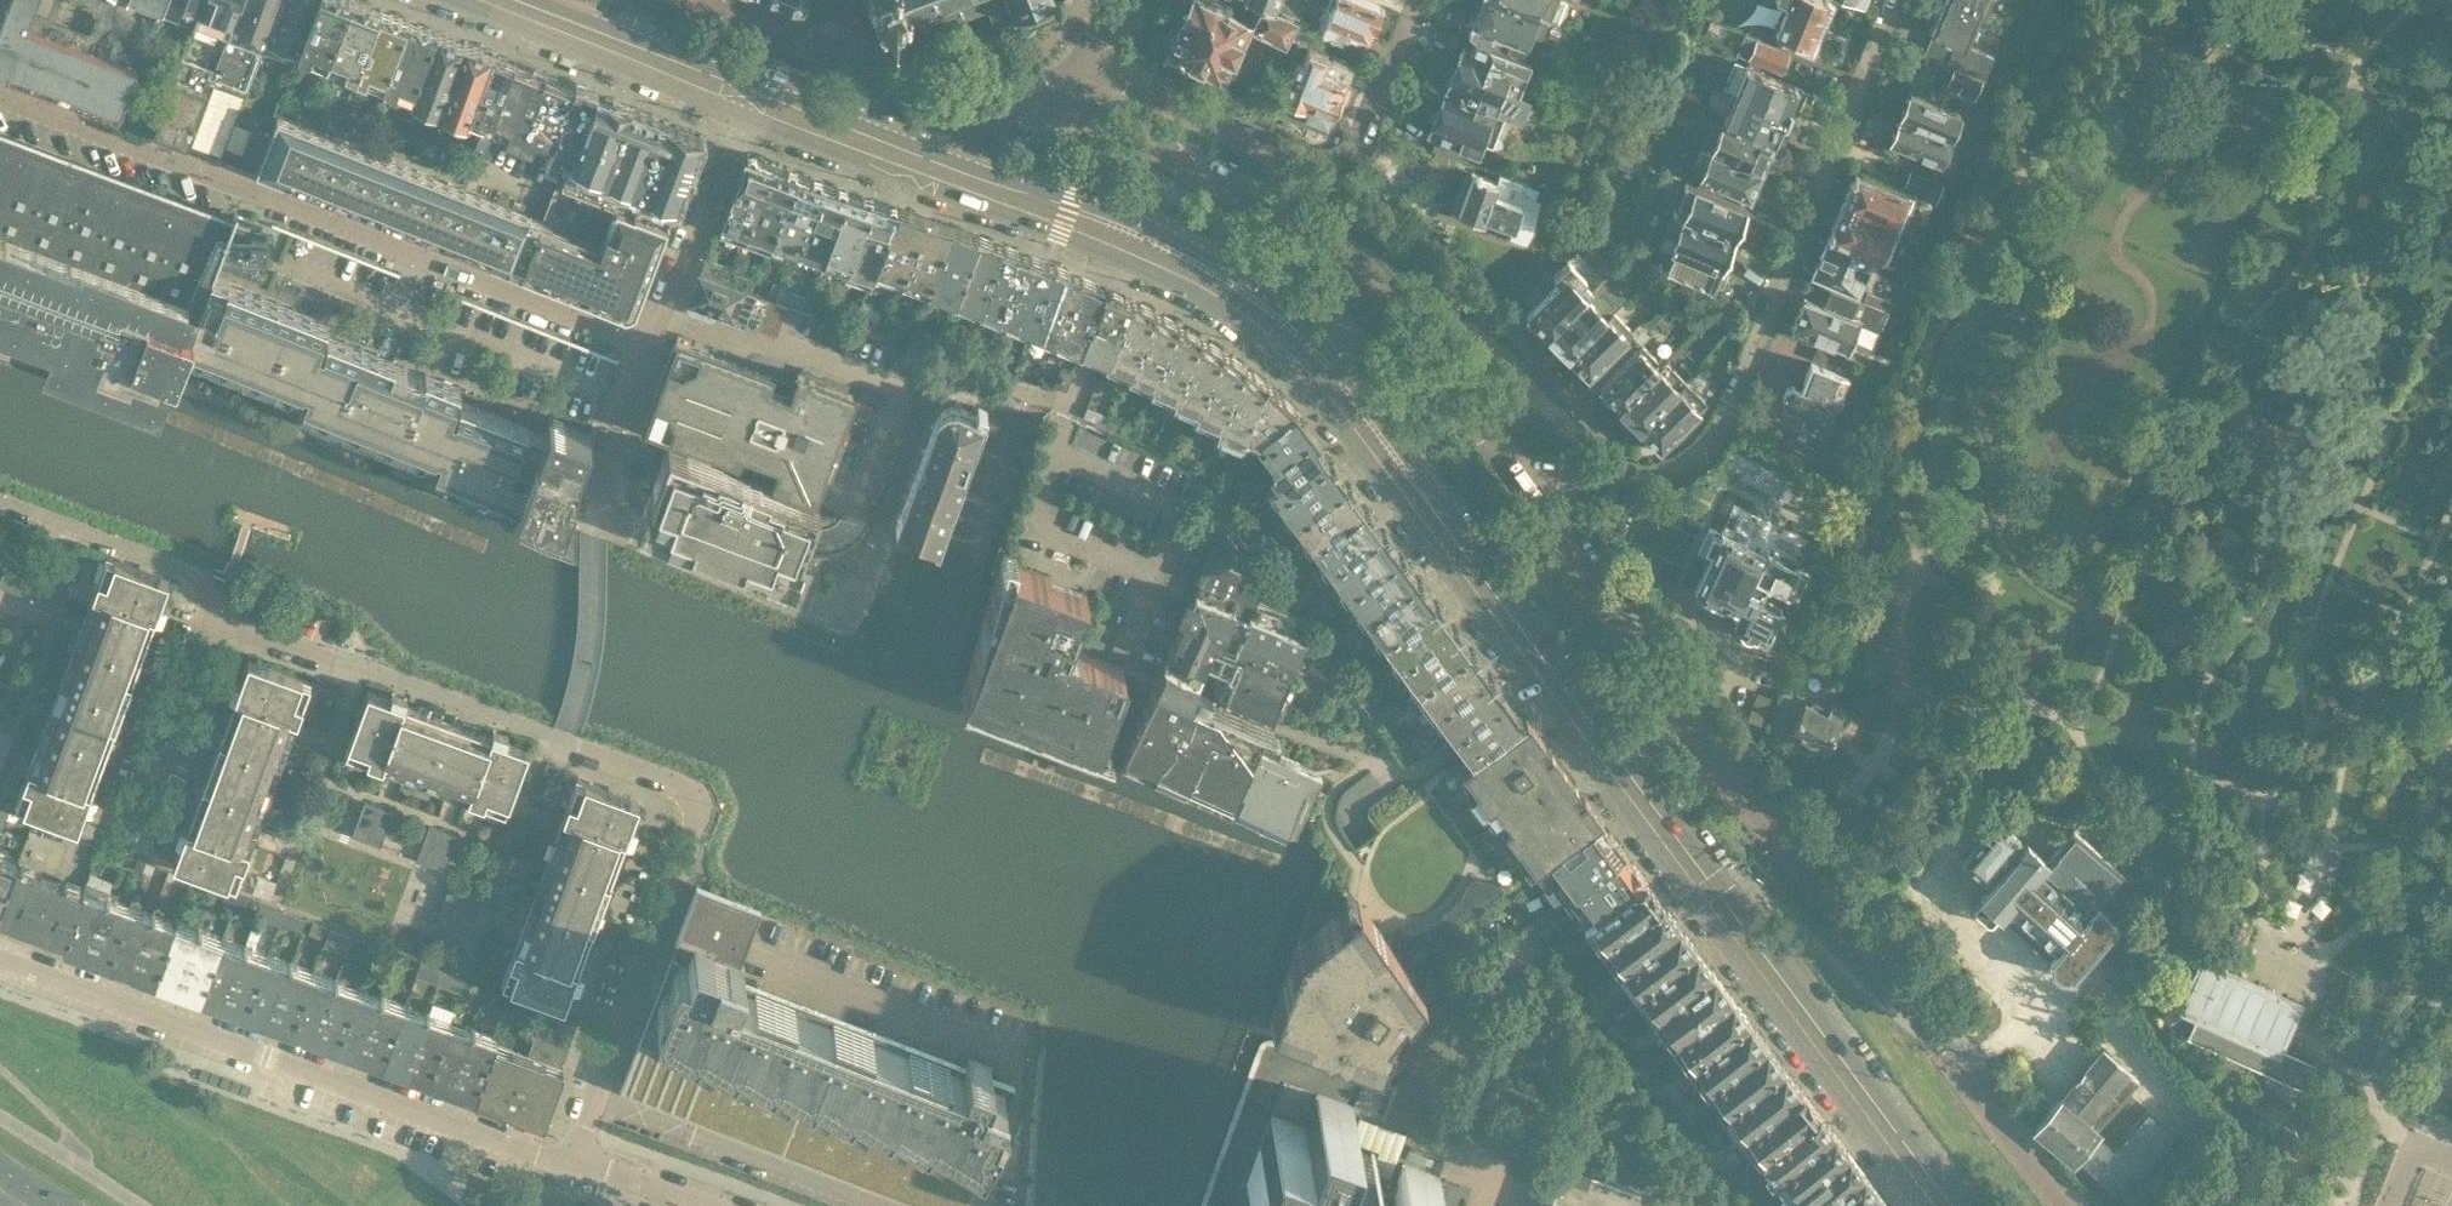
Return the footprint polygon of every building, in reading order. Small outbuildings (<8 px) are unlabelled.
[(114,58),(27,25),(36,0),(8,0),(0,22),(0,73),(57,94),(88,106),(102,111),(118,117),(137,67),(114,58)] [(164,0),(147,0),(160,5),(157,15),(158,16),(159,13),(159,14),(164,0)] [(204,0),(164,0),(159,14),(194,27),(196,22),(199,13),(204,0)] [(261,52),(262,49),(263,47),(281,0),(243,0),(229,34),(225,46),(217,67),(215,71),(208,92),(188,143),(221,156),(241,105),(261,52)] [(196,22),(229,34),(243,0),(204,0),(199,13),(196,22)] [(316,0),(281,0),(263,47),(262,49),(293,61),(296,54),(316,0)] [(351,0),(316,0),(296,54),(325,65),(351,0)] [(358,0),(351,0),(325,65),(353,76),(379,8),(358,0)] [(802,9),(806,0),(781,0),(802,9)] [(876,8),(875,9),(876,10),(875,10),(876,13),(871,15),(872,19),(879,17),(882,23),(886,22),(883,15),(887,14),(889,18),(893,20),(894,20),(895,21),(894,21),(898,31),(899,31),(900,34),(897,35),(898,38),(901,37),(902,40),(905,39),(904,36),(916,31),(918,37),(920,36),(920,35),(936,28),(936,30),(939,29),(937,23),(952,17),(954,23),(957,22),(956,21),(972,14),(972,16),(975,15),(973,9),(987,3),(987,4),(988,4),(992,14),(991,14),(993,19),(992,22),(994,23),(995,19),(1014,12),(1016,18),(1019,26),(1019,30),(1021,30),(1021,27),(1038,20),(1039,23),(1042,22),(1041,19),(1059,12),(1061,14),(1062,12),(1059,10),(1056,3),(1057,3),(1059,2),(1061,3),(1062,0),(873,0),(876,8)] [(1177,10),(1181,21),(1179,26),(1169,27),(1164,38),(1168,49),(1222,74),(1230,73),(1237,59),(1232,54),(1238,42),(1244,45),(1250,33),(1243,30),(1248,21),(1205,0),(1182,0),(1177,10)] [(1281,8),(1296,14),(1301,0),(1261,0),(1281,8)] [(1383,7),(1365,0),(1334,0),(1331,8),(1324,5),(1320,16),(1322,17),(1319,26),(1339,35),(1341,31),(1354,36),(1356,33),(1364,37),(1368,36),(1371,27),(1374,29),(1375,25),(1382,24),(1385,16),(1381,10),(1383,7)] [(1468,36),(1517,56),(1527,30),(1536,33),(1543,15),(1505,0),(1479,0),(1469,25),(1472,26),(1468,36)] [(1543,15),(1555,19),(1563,10),(1562,0),(1505,0),(1543,15)] [(1827,0),(1781,0),(1787,3),(1775,32),(1809,46),(1828,0),(1827,0)] [(1948,38),(1955,41),(1946,62),(1955,66),(1982,77),(1983,78),(1992,57),(1963,45),(1979,8),(1959,0),(1943,0),(1930,31),(1941,36),(1941,37),(1947,39),(1948,38)] [(1979,8),(1981,9),(1984,0),(1959,0),(1979,8)] [(1301,33),(1308,19),(1296,14),(1281,8),(1280,13),(1264,6),(1255,25),(1282,39),(1285,32),(1298,38),(1301,33)] [(381,87),(408,20),(379,8),(353,76),(381,87)] [(409,98),(435,30),(408,20),(381,87),(409,98)] [(463,41),(435,30),(409,98),(408,102),(436,113),(463,41)] [(1461,46),(1444,89),(1510,116),(1517,118),(1526,97),(1514,93),(1528,60),(1517,56),(1468,36),(1465,42),(1471,44),(1469,49),(1461,46)] [(1772,46),(1756,40),(1749,57),(1780,71),(1786,58),(1770,51),(1772,46)] [(490,52),(463,41),(436,113),(463,122),(466,116),(490,52)] [(1346,77),(1353,63),(1311,43),(1304,57),(1302,62),(1295,59),(1280,97),(1304,107),(1306,103),(1308,104),(1305,114),(1324,121),(1329,110),(1330,108),(1341,108),(1336,101),(1337,98),(1335,97),(1344,76),(1346,77)] [(515,62),(490,52),(466,116),(477,120),(471,135),(485,140),(489,131),(515,62)] [(540,72),(515,62),(489,131),(505,138),(513,141),(540,72)] [(1982,77),(1955,66),(1947,84),(1974,95),(1982,77)] [(1747,67),(1736,93),(1785,113),(1788,107),(1794,109),(1802,89),(1747,67)] [(574,85),(540,72),(513,141),(531,148),(547,154),(574,85)] [(188,143),(208,92),(174,78),(153,130),(188,143)] [(574,85),(547,154),(544,163),(566,172),(595,93),(574,85)] [(1510,116),(1444,89),(1426,134),(1435,137),(1430,149),(1457,159),(1462,148),(1476,154),(1481,140),(1497,146),(1510,116)] [(1950,136),(1960,112),(1910,91),(1900,115),(1950,136)] [(595,93),(566,172),(565,172),(575,176),(579,166),(595,172),(621,103),(595,93)] [(1785,113),(1736,93),(1725,120),(1780,143),(1789,122),(1782,119),(1785,113)] [(660,118),(621,103),(595,172),(626,184),(635,188),(647,155),(660,118)] [(237,162),(252,124),(257,111),(241,105),(221,156),(237,162)] [(542,219),(409,167),(276,115),(270,131),(255,169),(273,176),(443,243),(521,274),(542,219)] [(1939,161),(1950,136),(1900,115),(1889,140),(1939,161)] [(702,135),(660,118),(647,155),(635,188),(676,203),(702,135)] [(255,169),(270,131),(252,124),(237,162),(255,169)] [(1708,134),(1703,148),(1712,152),(1759,171),(1771,143),(1724,124),(1718,138),(1708,134)] [(18,333),(16,338),(28,342),(30,337),(50,345),(48,350),(60,355),(62,350),(83,357),(81,362),(93,367),(95,362),(116,370),(114,375),(126,379),(128,374),(148,382),(146,387),(158,392),(160,387),(171,390),(172,387),(167,385),(168,385),(169,385),(182,350),(211,275),(212,275),(224,243),(250,253),(252,247),(265,248),(266,236),(257,235),(260,226),(234,216),(235,213),(234,213),(231,222),(0,135),(0,326),(18,333)] [(1712,152),(1703,148),(1697,161),(1706,165),(1701,178),(1748,198),(1759,171),(1712,152)] [(770,162),(747,152),(718,225),(743,234),(745,228),(770,162)] [(1435,153),(1432,162),(1446,167),(1449,158),(1435,153)] [(1483,167),(1505,174),(1507,165),(1485,158),(1483,167)] [(1263,161),(1258,171),(1271,177),(1276,167),(1263,161)] [(793,171),(770,162),(745,228),(769,236),(793,171)] [(676,203),(635,188),(626,184),(595,172),(579,166),(575,176),(565,172),(561,184),(667,225),(676,203)] [(1855,169),(1841,204),(1892,225),(1906,191),(1903,189),(1855,169)] [(1466,170),(1451,211),(1474,219),(1475,218),(1483,220),(1485,214),(1528,229),(1538,201),(1528,197),(1532,187),(1533,184),(1505,174),(1504,176),(1502,183),(1466,170)] [(820,181),(793,171),(769,236),(796,245),(820,181)] [(1911,171),(1903,189),(1906,191),(1930,201),(1938,183),(1911,171)] [(844,190),(820,181),(796,245),(821,254),(844,190)] [(1684,182),(1672,212),(1732,237),(1745,207),(1684,182)] [(667,225),(561,184),(557,183),(542,219),(521,274),(625,315),(635,311),(667,225)] [(869,198),(844,190),(821,254),(845,262),(869,198)] [(894,207),(869,198),(845,262),(870,270),(872,265),(894,207)] [(1827,236),(1872,255),(1878,258),(1892,225),(1841,204),(1827,236)] [(921,216),(894,207),(872,265),(898,275),(921,216)] [(1732,237),(1672,212),(1657,248),(1670,254),(1664,268),(1711,288),(1712,285),(1717,283),(1720,276),(1719,270),(1732,237)] [(949,225),(921,216),(898,275),(926,286),(949,225)] [(973,233),(949,225),(926,286),(951,296),(973,233)] [(1000,243),(973,233),(951,296),(976,306),(1000,243)] [(1827,236),(1812,273),(1857,291),(1872,255),(1827,236)] [(1026,252),(1000,243),(976,306),(1002,316),(1026,252)] [(1052,263),(1026,252),(1002,316),(1028,326),(1052,263)] [(707,254),(701,270),(727,279),(733,263),(707,254)] [(1526,315),(1522,318),(1522,319),(1521,320),(1521,321),(1522,322),(1532,332),(1533,333),(1534,333),(1535,332),(1539,328),(1546,334),(1592,289),(1585,282),(1588,280),(1567,258),(1551,274),(1558,281),(1549,289),(1534,273),(1519,297),(1531,309),(1525,313),(1526,315)] [(1076,273),(1052,263),(1028,326),(1052,335),(1076,273)] [(787,308),(759,298),(748,294),(751,287),(727,279),(701,270),(687,307),(711,316),(714,314),(714,312),(742,321),(742,322),(776,335),(787,308)] [(2058,272),(2048,284),(2056,290),(2066,279),(2058,272)] [(1106,287),(1076,273),(1052,335),(1081,346),(1106,287)] [(214,276),(212,275),(211,275),(182,350),(298,395),(303,383),(307,384),(298,408),(430,460),(435,447),(440,449),(430,473),(514,506),(543,431),(455,397),(460,385),(425,372),(424,374),(394,362),(395,360),(323,332),(327,320),(244,288),(214,276)] [(1819,283),(1812,299),(1803,296),(1790,326),(1826,341),(1824,347),(1841,355),(1843,348),(1845,349),(1858,318),(1877,326),(1884,309),(1863,300),(1819,283)] [(781,286),(776,300),(801,309),(806,295),(781,286)] [(1106,287),(1081,346),(1096,352),(1107,356),(1118,326),(1129,297),(1124,295),(1120,293),(1106,287)] [(1592,289),(1546,334),(1545,335),(1565,356),(1566,355),(1567,356),(1614,311),(1592,289)] [(1867,289),(1863,300),(1884,309),(1886,310),(1891,299),(1867,289)] [(1126,365),(1149,307),(1129,297),(1107,356),(1126,365)] [(1173,321),(1149,307),(1126,365),(1125,369),(1149,379),(1173,321)] [(1614,311),(1567,356),(1587,376),(1589,374),(1633,331),(1614,311)] [(1599,385),(1641,344),(1657,329),(1652,323),(1646,317),(1633,331),(1589,374),(1599,385)] [(878,329),(852,319),(848,329),(874,339),(878,329)] [(1195,334),(1173,321),(1149,379),(1149,382),(1173,392),(1195,334)] [(906,339),(878,329),(874,339),(902,349),(906,339)] [(1219,348),(1195,334),(1173,392),(1171,397),(1194,407),(1219,348)] [(935,350),(906,339),(902,349),(933,361),(935,361),(935,360),(932,359),(935,350)] [(813,498),(847,409),(854,388),(827,377),(825,384),(813,379),(813,377),(797,371),(793,383),(676,340),(644,424),(712,449),(708,459),(813,498)] [(1641,344),(1599,385),(1597,387),(1617,407),(1657,367),(1645,355),(1648,352),(1641,344)] [(1846,357),(1841,355),(1824,347),(1818,345),(1813,358),(1840,369),(1842,366),(1846,357)] [(949,346),(944,358),(960,364),(964,352),(949,346)] [(1241,363),(1219,348),(1194,407),(1193,410),(1217,421),(1241,363)] [(1854,361),(1846,357),(1842,366),(1851,370),(1854,361)] [(1657,367),(1617,407),(1638,428),(1684,383),(1663,361),(1657,367)] [(1263,379),(1241,363),(1217,421),(1215,427),(1238,437),(1242,428),(1263,379)] [(1837,403),(1847,378),(1810,363),(1800,387),(1793,384),(1786,387),(1781,397),(1784,405),(1788,407),(1786,411),(1802,418),(1801,420),(1824,429),(1835,403),(1837,403)] [(1065,388),(1072,371),(1060,366),(1054,384),(1065,388)] [(1295,408),(1263,379),(1242,428),(1238,437),(1236,442),(1252,449),(1258,435),(1295,408)] [(1658,448),(1701,406),(1704,403),(1684,383),(1638,428),(1658,448)] [(939,414),(938,416),(937,417),(895,527),(934,541),(933,543),(936,544),(987,409),(978,406),(973,404),(970,410),(960,406),(958,406),(955,406),(953,406),(950,406),(949,407),(945,409),(943,410),(941,412),(939,414)] [(1087,407),(1083,416),(1104,425),(1107,416),(1087,407)] [(1298,413),(1261,440),(1257,448),(1264,451),(1273,463),(1313,433),(1298,413)] [(590,432),(549,416),(543,431),(514,506),(573,529),(574,483),(566,480),(570,470),(565,468),(566,464),(576,468),(590,432)] [(1277,498),(1328,460),(1321,450),(1322,445),(1313,433),(1273,463),(1268,466),(1267,472),(1277,484),(1264,494),(1271,502),(1277,498)] [(813,498),(708,459),(667,444),(640,518),(790,574),(817,500),(813,498)] [(1816,465),(1821,456),(1803,448),(1799,457),(1816,465)] [(1333,460),(1328,460),(1277,498),(1288,514),(1274,525),(1280,532),(1294,522),(1346,483),(1338,473),(1340,469),(1333,460)] [(1351,483),(1346,483),(1294,522),(1307,539),(1293,550),(1299,557),(1313,546),(1364,508),(1356,497),(1358,493),(1351,483)] [(1369,507),(1364,508),(1313,546),(1324,562),(1310,572),(1316,580),(1330,570),(1382,531),(1373,521),(1375,516),(1369,507)] [(1809,568),(1793,561),(1764,549),(1763,551),(1742,541),(1743,538),(1719,528),(1718,529),(1707,524),(1695,550),(1706,555),(1693,587),(1715,597),(1713,601),(1728,607),(1730,602),(1737,605),(1731,621),(1736,624),(1736,625),(1735,627),(1735,630),(1736,631),(1737,633),(1737,634),(1739,636),(1740,636),(1742,637),(1745,638),(1746,638),(1747,638),(1749,637),(1751,636),(1753,634),(1754,632),(1755,631),(1762,634),(1776,603),(1782,605),(1787,591),(1797,595),(1809,568)] [(1337,602),(1399,555),(1392,544),(1394,540),(1386,531),(1382,531),(1330,570),(1343,587),(1339,590),(1337,588),(1328,594),(1335,603),(1337,602)] [(11,551),(0,579),(0,586),(21,594),(34,559),(11,551)] [(1366,617),(1417,579),(1409,568),(1411,564),(1404,554),(1399,555),(1337,602),(1343,612),(1355,603),(1360,609),(1346,620),(1351,628),(1366,617)] [(106,556),(85,614),(84,616),(92,619),(93,617),(147,637),(155,616),(161,619),(166,606),(166,604),(160,602),(168,579),(106,556)] [(1270,717),(1286,678),(1307,627),(1310,619),(1259,597),(1266,582),(1240,571),(1211,558),(1163,664),(1155,680),(1125,744),(1118,758),(1295,835),(1321,776),(1254,747),(1268,716),(1270,717)] [(60,608),(73,574),(50,565),(37,600),(60,608)] [(1013,565),(1010,572),(999,569),(962,699),(964,700),(965,699),(1086,745),(1090,732),(1098,735),(1098,734),(1125,744),(1155,680),(1066,646),(1086,593),(1013,565)] [(1417,579),(1366,617),(1379,634),(1366,643),(1372,651),(1384,642),(1434,603),(1427,592),(1429,588),(1422,578),(1417,579)] [(1434,603),(1384,642),(1396,657),(1384,666),(1390,674),(1402,665),(1453,627),(1444,616),(1446,612),(1439,602),(1434,603)] [(93,617),(92,619),(77,661),(131,681),(147,637),(93,617)] [(1453,627),(1402,665),(1413,680),(1401,690),(1407,698),(1470,650),(1462,640),(1463,635),(1457,626),(1453,627)] [(1470,650),(1407,698),(1424,721),(1431,717),(1437,712),(1488,674),(1480,663),(1482,659),(1475,650),(1470,650)] [(248,659),(239,681),(233,679),(233,681),(228,694),(234,696),(226,718),(280,739),(288,742),(310,682),(248,659)] [(131,681),(77,661),(61,704),(115,724),(131,681)] [(1488,674),(1437,712),(1431,717),(1442,732),(1434,738),(1440,746),(1454,735),(1499,701),(1500,701),(1505,697),(1506,697),(1504,695),(1504,696),(1497,687),(1499,683),(1492,674),(1488,674)] [(391,692),(389,698),(367,690),(344,752),(404,775),(407,766),(406,766),(427,712),(404,704),(406,697),(393,693),(391,692)] [(1757,692),(1746,719),(1759,725),(1770,697),(1757,692)] [(1499,701),(1454,735),(1462,746),(1472,760),(1525,718),(1525,717),(1523,717),(1521,716),(1518,715),(1518,714),(1513,708),(1505,697),(1500,701),(1499,701)] [(1824,752),(1846,710),(1834,703),(1826,717),(1805,706),(1791,732),(1788,730),(1781,745),(1794,751),(1800,739),(1824,752)] [(115,724),(61,704),(45,748),(44,751),(98,770),(115,724)] [(468,727),(442,717),(427,712),(406,766),(407,766),(448,782),(468,727)] [(280,739),(226,718),(210,761),(265,781),(280,739)] [(1530,752),(1544,742),(1525,718),(1472,760),(1463,767),(1460,769),(1476,790),(1474,791),(1519,851),(1521,850),(1533,866),(1535,869),(1600,819),(1583,796),(1570,806),(1563,797),(1570,792),(1544,756),(1537,762),(1530,752)] [(468,727),(448,782),(445,790),(504,811),(527,749),(505,741),(507,734),(494,730),(493,729),(490,735),(468,727)] [(1,771),(13,737),(0,732),(0,771),(1,771)] [(98,770),(44,751),(45,748),(36,745),(14,805),(77,828),(85,806),(92,808),(96,795),(97,793),(91,791),(98,770)] [(265,781),(210,761),(195,803),(249,823),(265,781)] [(576,779),(562,817),(554,839),(562,842),(563,840),(617,860),(625,839),(631,841),(636,827),(630,824),(638,802),(576,779)] [(364,801),(351,836),(380,846),(393,812),(364,801)] [(257,826),(249,823),(195,803),(186,826),(180,824),(175,837),(175,838),(181,841),(173,863),(235,886),(257,826)] [(1624,851),(1600,819),(1535,869),(1546,885),(1549,883),(1561,899),(1562,898),(1574,889),(1624,851)] [(2116,924),(2095,906),(2122,875),(2071,831),(2044,862),(2026,846),(2018,856),(2012,850),(2019,843),(1996,823),(1961,863),(1983,883),(1990,876),(1996,881),(1982,896),(1981,899),(1972,908),(1974,914),(1986,924),(1991,923),(1999,914),(2000,916),(2005,910),(2008,912),(2011,910),(2055,949),(2048,958),(2050,960),(2049,969),(2058,976),(2066,974),(2070,977),(2116,924)] [(429,825),(416,859),(445,870),(458,836),(429,825)] [(563,840),(562,842),(546,884),(601,904),(617,860),(563,840)] [(123,854),(112,849),(108,861),(119,865),(123,854)] [(1624,851),(1574,889),(1562,898),(1582,926),(1591,920),(1645,879),(1624,851)] [(146,862),(135,858),(130,869),(142,873),(146,862)] [(16,865),(0,859),(0,908),(16,865)] [(157,866),(146,862),(142,873),(153,877),(157,866)] [(83,889),(16,865),(0,908),(0,916),(65,939),(83,889)] [(176,885),(186,889),(191,878),(180,874),(176,885)] [(191,878),(186,889),(199,894),(203,882),(191,878)] [(1645,879),(1591,920),(1606,941),(1661,901),(1645,879)] [(1406,959),(1498,892),(1491,884),(1472,880),(1467,890),(1462,900),(1449,915),(1433,927),(1416,935),(1401,938),(1399,949),(1406,959)] [(65,939),(62,946),(107,962),(126,914),(130,905),(108,897),(110,891),(86,882),(83,889),(65,939)] [(1352,882),(1309,911),(1269,1020),(1391,1064),(1421,981),(1406,959),(1399,949),(1352,882)] [(696,883),(619,1088),(924,1205),(966,1205),(1014,1084),(988,1074),(991,1067),(968,1058),(965,1065),(737,977),(743,962),(740,961),(760,908),(696,883)] [(601,904),(546,884),(531,926),(585,946),(601,904)] [(482,900),(448,887),(434,925),(468,938),(474,923),(467,921),(470,912),(477,914),(482,900)] [(221,902),(232,906),(236,894),(226,891),(221,902)] [(236,894),(232,906),(244,910),(248,899),(236,894)] [(495,900),(490,912),(511,919),(515,908),(495,900)] [(1661,901),(1606,941),(1624,965),(1678,924),(1661,901)] [(130,905),(126,914),(107,962),(132,971),(154,913),(130,905)] [(267,918),(278,922),(283,911),(271,907),(267,918)] [(305,919),(294,915),(283,911),(278,922),(301,930),(305,919)] [(154,913),(132,971),(153,979),(175,921),(154,913)] [(175,921),(153,979),(177,987),(197,928),(175,920),(175,921)] [(308,933),(323,938),(327,927),(312,922),(308,933)] [(585,946),(531,926),(523,924),(501,983),(563,1006),(571,984),(578,986),(583,971),(577,969),(585,946)] [(1678,924),(1624,965),(1641,988),(1696,948),(1678,924)] [(350,935),(327,927),(323,938),(346,947),(350,935)] [(197,928),(177,987),(199,996),(221,937),(197,928)] [(363,940),(350,935),(346,947),(359,952),(363,940)] [(221,937),(199,996),(223,1004),(244,945),(221,937)] [(244,945),(223,1004),(246,1013),(267,954),(244,945)] [(1696,948),(1641,988),(1658,1011),(1713,970),(1696,948)] [(267,954),(246,1013),(268,1021),(289,962),(267,954)] [(443,969),(420,961),(415,975),(438,983),(438,982),(442,970),(443,969)] [(289,962),(268,1021),(290,1029),(312,970),(289,962)] [(2200,964),(2185,999),(2201,1006),(2193,1023),(2186,1038),(2305,1090),(2316,1064),(2283,1049),(2271,1044),(2289,1004),(2200,964)] [(438,982),(438,983),(460,991),(461,990),(465,978),(465,977),(443,969),(442,970),(438,982)] [(312,970),(290,1029),(312,1037),(334,978),(312,970)] [(1713,970),(1658,1011),(1651,1016),(1670,1040),(1677,1036),(1731,995),(1713,970)] [(334,978),(312,1037),(336,1046),(356,992),(358,987),(334,978)] [(461,990),(481,997),(485,986),(465,978),(461,990)] [(502,992),(485,986),(481,997),(498,1003),(502,992)] [(356,992),(336,1046),(359,1054),(381,995),(358,987),(356,992)] [(1609,1012),(1591,989),(1584,994),(1601,1017),(1609,1012)] [(381,995),(359,1054),(382,1062),(404,1004),(381,995)] [(1731,995),(1677,1036),(1694,1059),(1748,1018),(1731,995)] [(404,1004),(382,1062),(405,1071),(427,1012),(404,1004)] [(560,1065),(576,1019),(544,1008),(527,1053),(495,1042),(497,1038),(494,1037),(472,1095),(502,1106),(543,1121),(563,1066),(560,1065)] [(427,1012),(405,1071),(429,1080),(447,1026),(449,1020),(427,1012)] [(1625,1035),(1609,1012),(1601,1017),(1618,1040),(1625,1035)] [(1748,1018),(1694,1059),(1712,1083),(1766,1041),(1748,1018)] [(2314,1018),(2309,1027),(2323,1034),(2327,1024),(2323,1022),(2314,1018)] [(447,1026),(429,1080),(449,1087),(470,1028),(449,1020),(447,1026)] [(470,1028),(449,1087),(472,1095),(494,1037),(470,1028)] [(1766,1041),(1712,1083),(1729,1106),(1783,1065),(1766,1041)] [(2093,1134),(2138,1082),(2103,1052),(2061,1101),(2059,1099),(2034,1128),(2072,1159),(2073,1158),(2120,1197),(2173,1134),(2146,1111),(2113,1150),(2093,1134)] [(1783,1065),(1729,1106),(1746,1129),(1801,1088),(1783,1065)] [(1801,1088),(1746,1129),(1763,1152),(1767,1149),(1818,1111),(1801,1088)] [(1440,1176),(1403,1162),(1391,1195),(1362,1185),(1374,1152),(1341,1140),(1353,1107),(1317,1093),(1305,1126),(1272,1114),(1246,1184),(1283,1197),(1280,1205),(1429,1205),(1440,1176)] [(1818,1111),(1767,1149),(1776,1161),(1764,1169),(1771,1178),(1782,1169),(1832,1130),(1818,1111)] [(1832,1130),(1782,1169),(1789,1181),(1779,1189),(1785,1198),(1796,1189),(1796,1190),(1847,1151),(1832,1130)] [(1796,1190),(1804,1200),(1795,1205),(1816,1205),(1862,1171),(1847,1151),(1796,1190)] [(1571,1162),(1570,1162),(1567,1162),(1565,1163),(1564,1163),(1563,1164),(1562,1165),(1562,1166),(1554,1186),(1547,1205),(1688,1205),(1571,1162)] [(1816,1205),(1859,1205),(1878,1192),(1862,1171),(1816,1205)] [(1859,1205),(1888,1205),(1878,1192),(1859,1205)]
